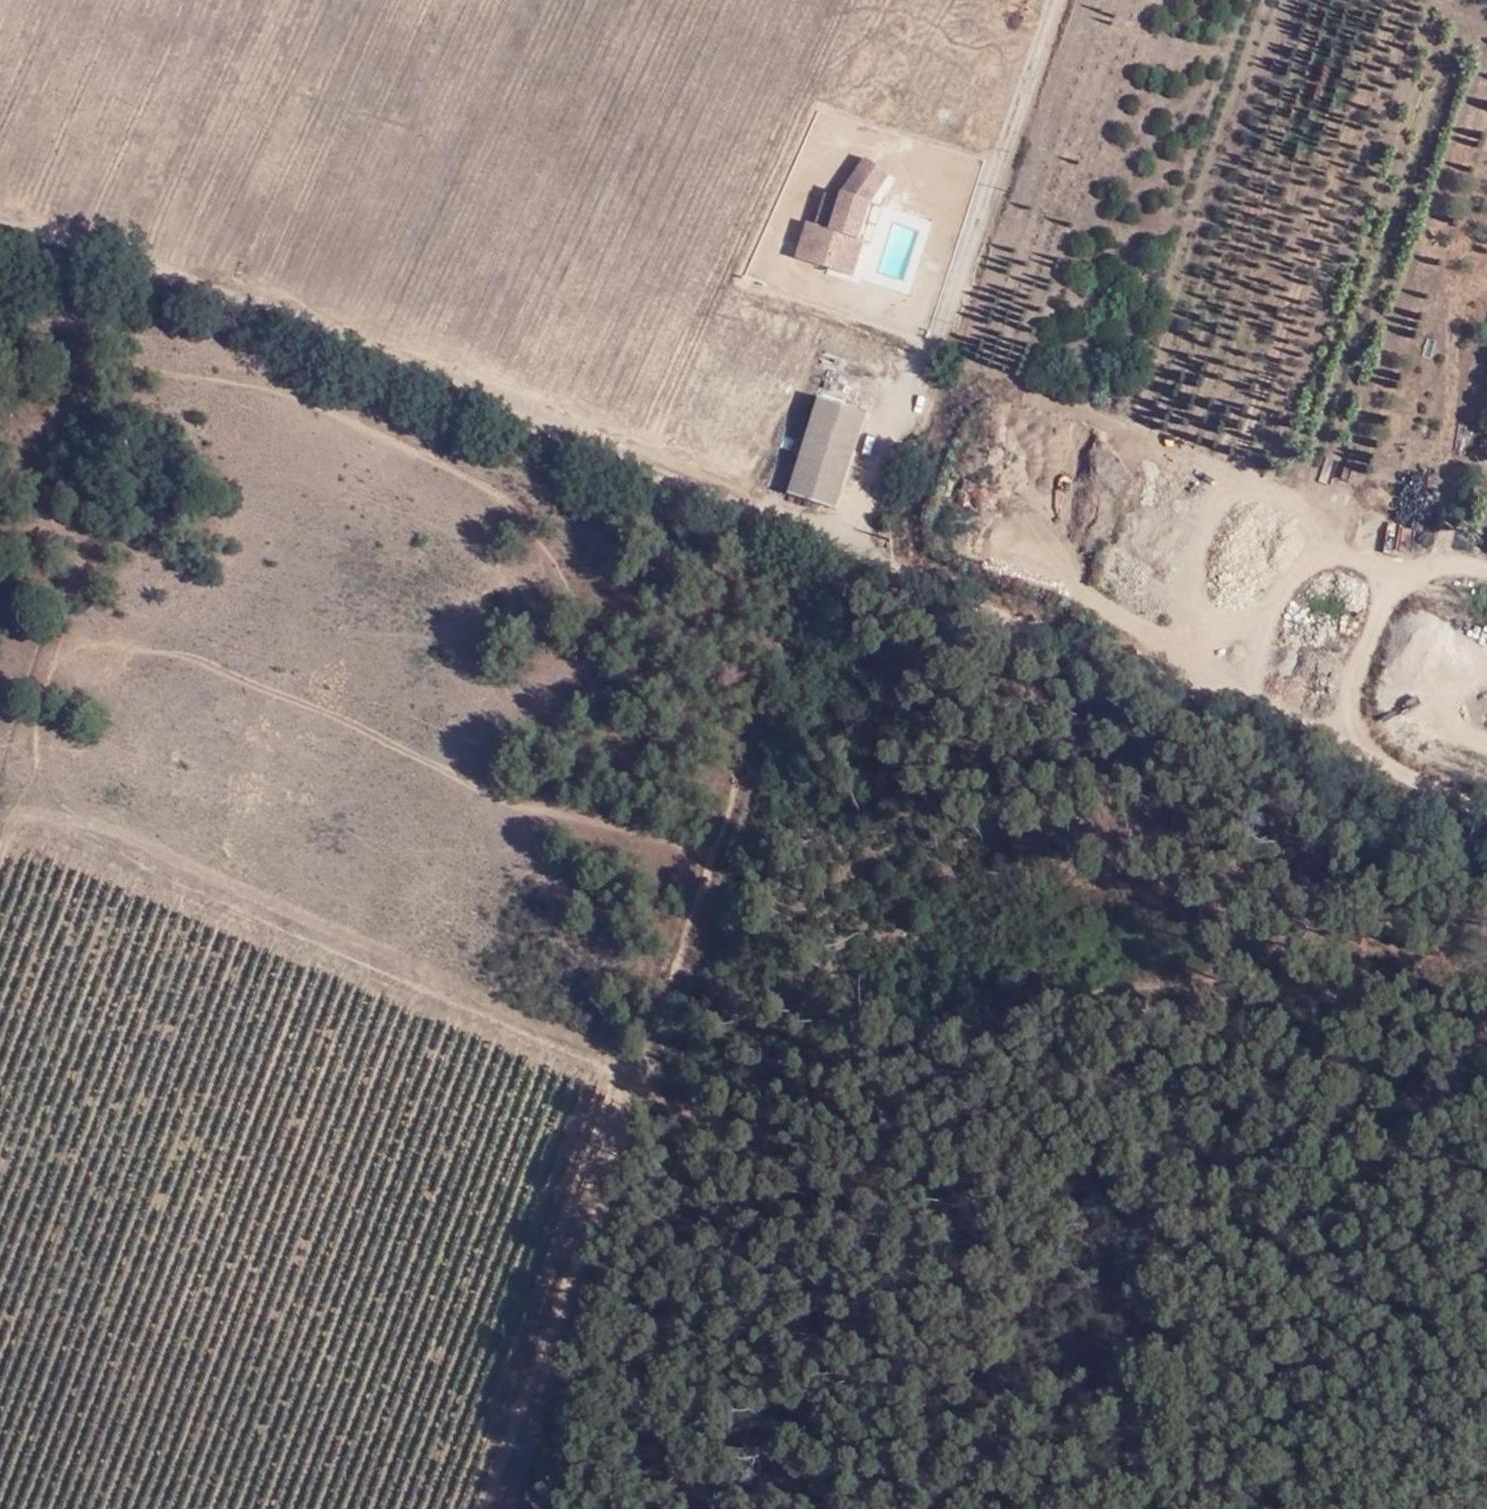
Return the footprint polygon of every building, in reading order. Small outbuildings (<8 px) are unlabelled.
[(890,175),(866,157),(841,193),(832,226),(807,220),(795,257),(857,271),(873,200),(890,175)] [(819,395),(786,492),(836,510),(869,412),(819,395)]
